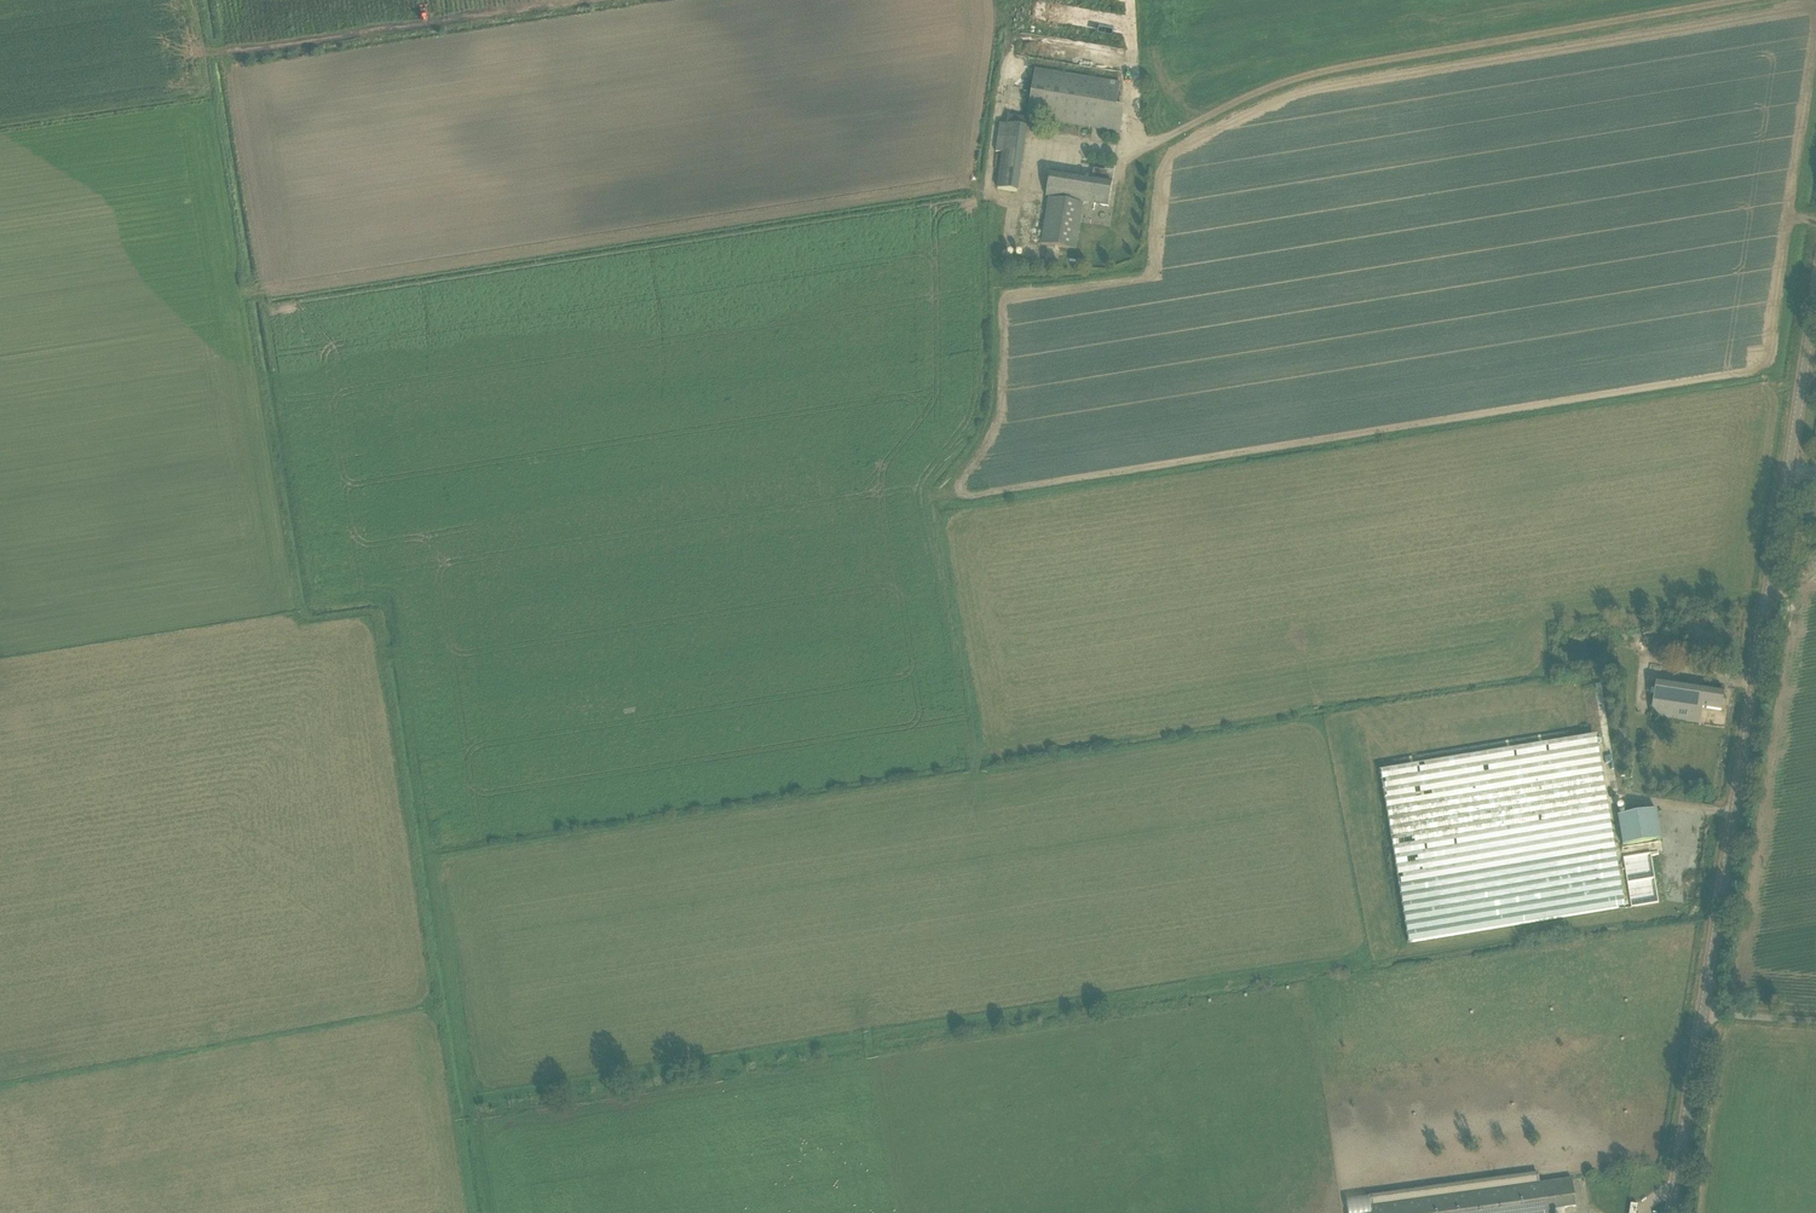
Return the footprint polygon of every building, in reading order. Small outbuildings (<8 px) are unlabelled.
[(1035,71),(1027,118),(1120,133),(1124,109),(1117,108),(1120,84),(1035,71)] [(1027,128),(1026,128),(1006,125),(999,125),(995,153),(1002,154),(996,190),(1018,193),(1027,128)] [(1083,203),(1095,205),(1108,207),(1112,183),(1050,172),(1046,196),(1049,197),(1040,245),(1075,250),(1083,203)] [(1651,716),(1688,722),(1700,724),(1702,708),(1721,711),(1724,692),(1712,690),(1656,682),(1651,716)] [(1595,738),(1379,768),(1404,941),(1619,911),(1595,738)] [(1623,847),(1661,840),(1656,811),(1642,813),(1641,808),(1632,810),(1633,815),(1618,817),(1623,847)] [(1651,853),(1623,857),(1631,906),(1659,902),(1651,853)] [(1554,1212),(1576,1208),(1572,1179),(1539,1184),(1538,1173),(1370,1196),(1371,1207),(1372,1212),(1554,1212)]
